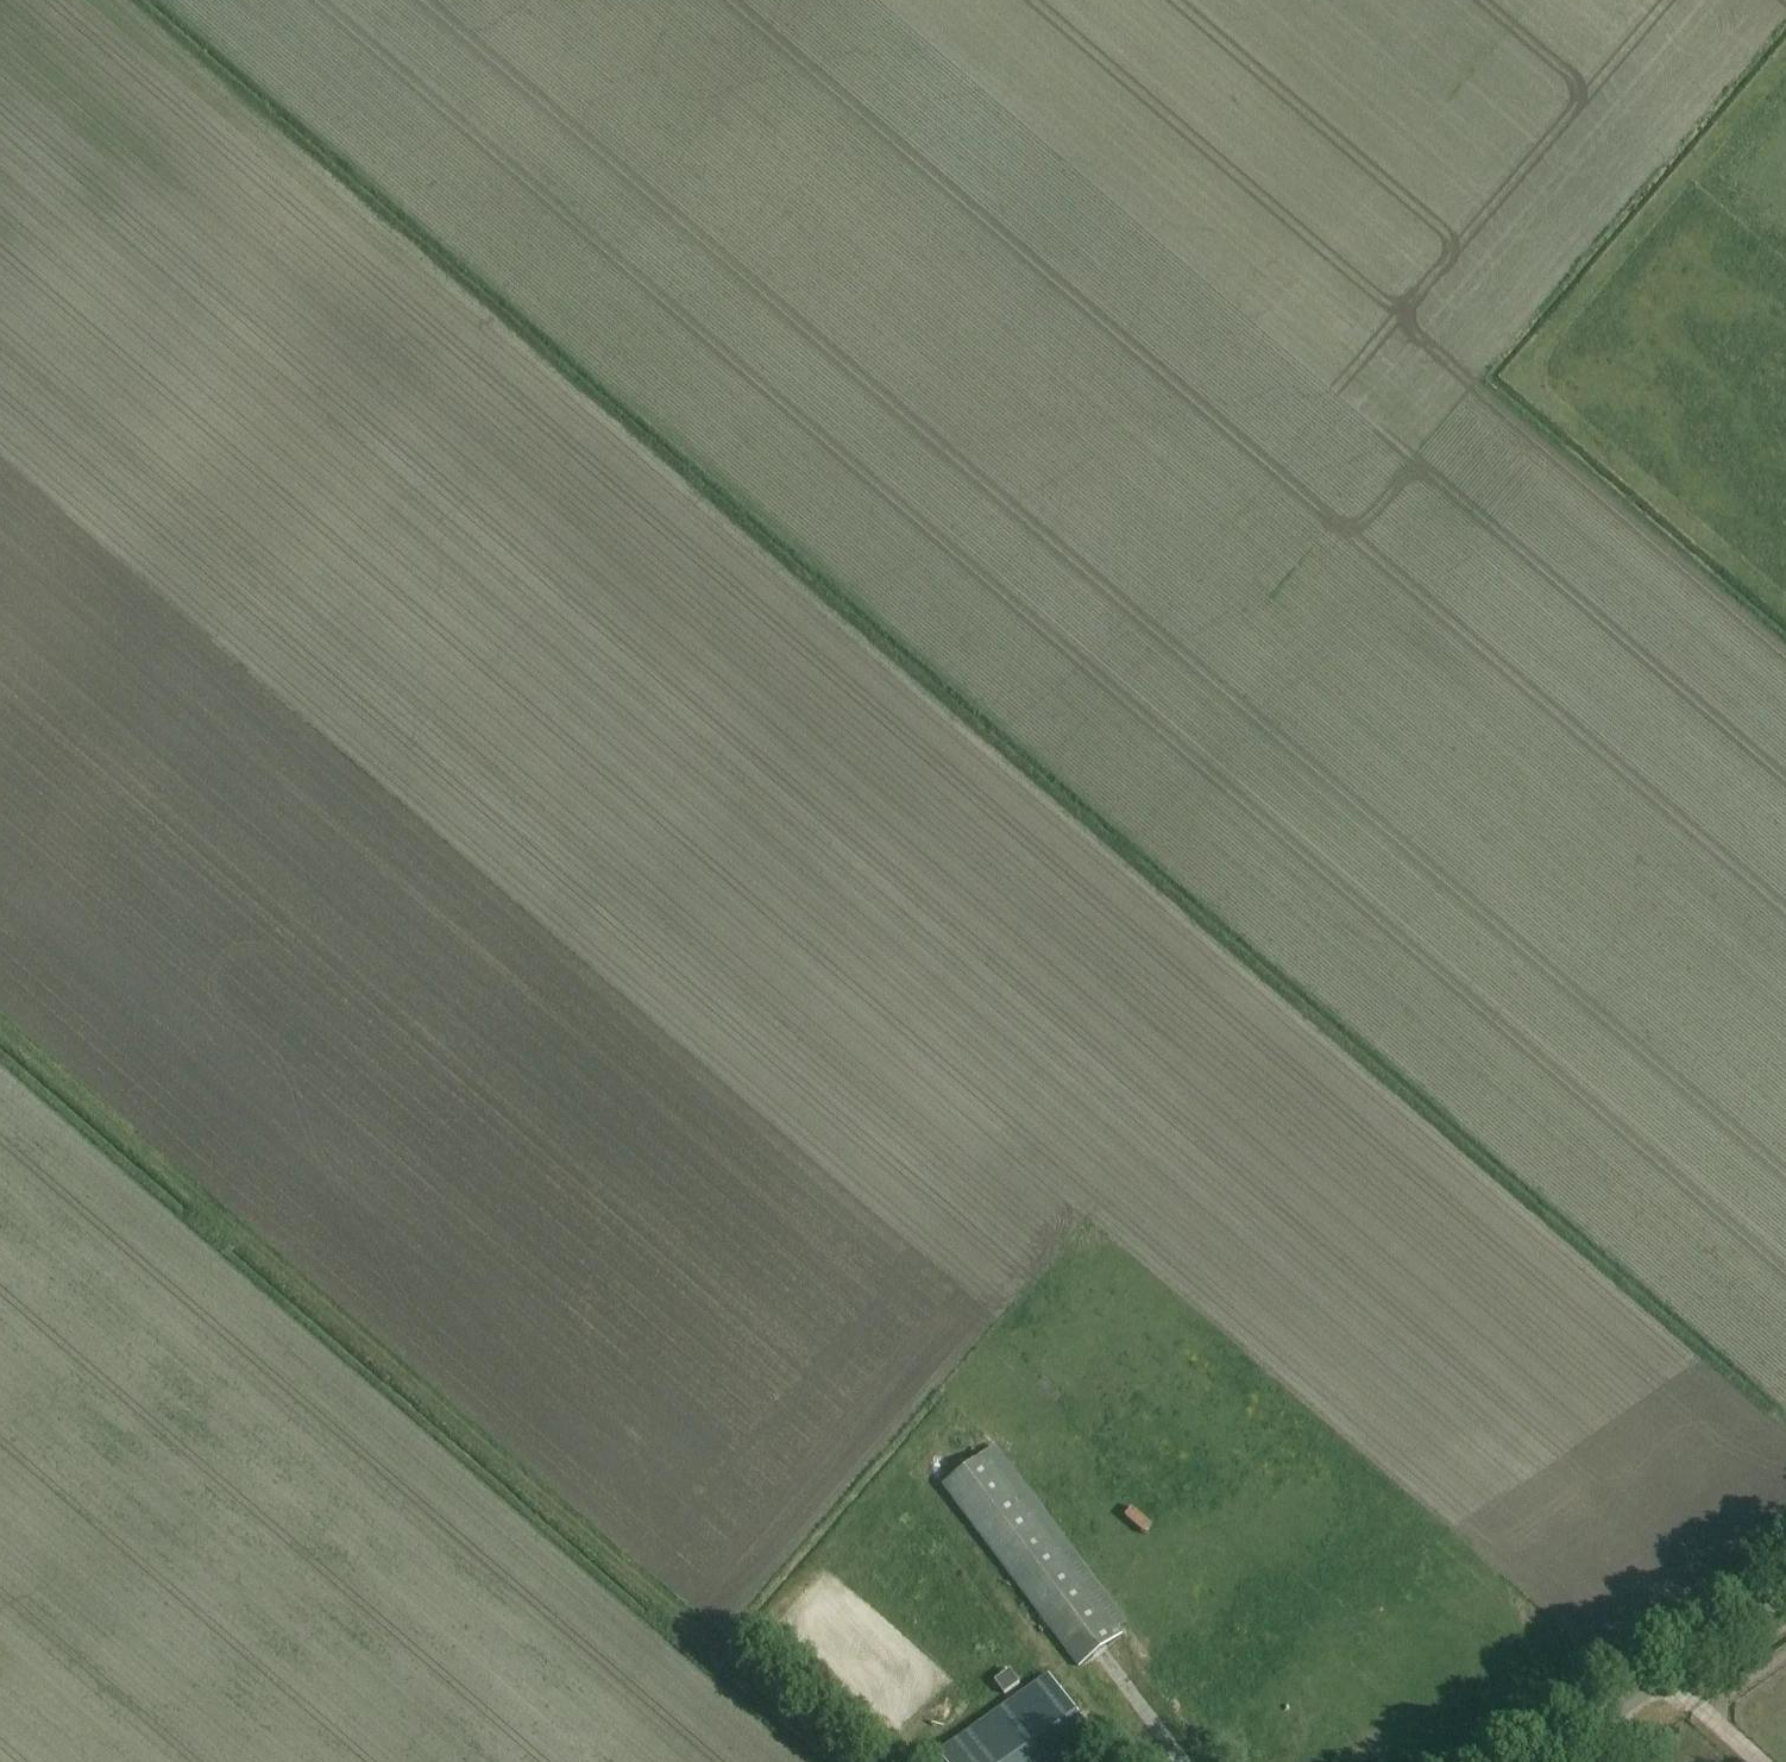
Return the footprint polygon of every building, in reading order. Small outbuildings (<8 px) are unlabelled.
[(1081,1668),(1095,1658),(1105,1650),(1127,1633),(991,1452),(945,1486),(1081,1668)] [(703,1515),(712,1522),(730,1501),(721,1494),(703,1515)] [(833,1594),(790,1635),(803,1649),(846,1608),(833,1594)] [(1092,1734),(1050,1674),(940,1751),(948,1761),(1051,1761),(1092,1734)]
